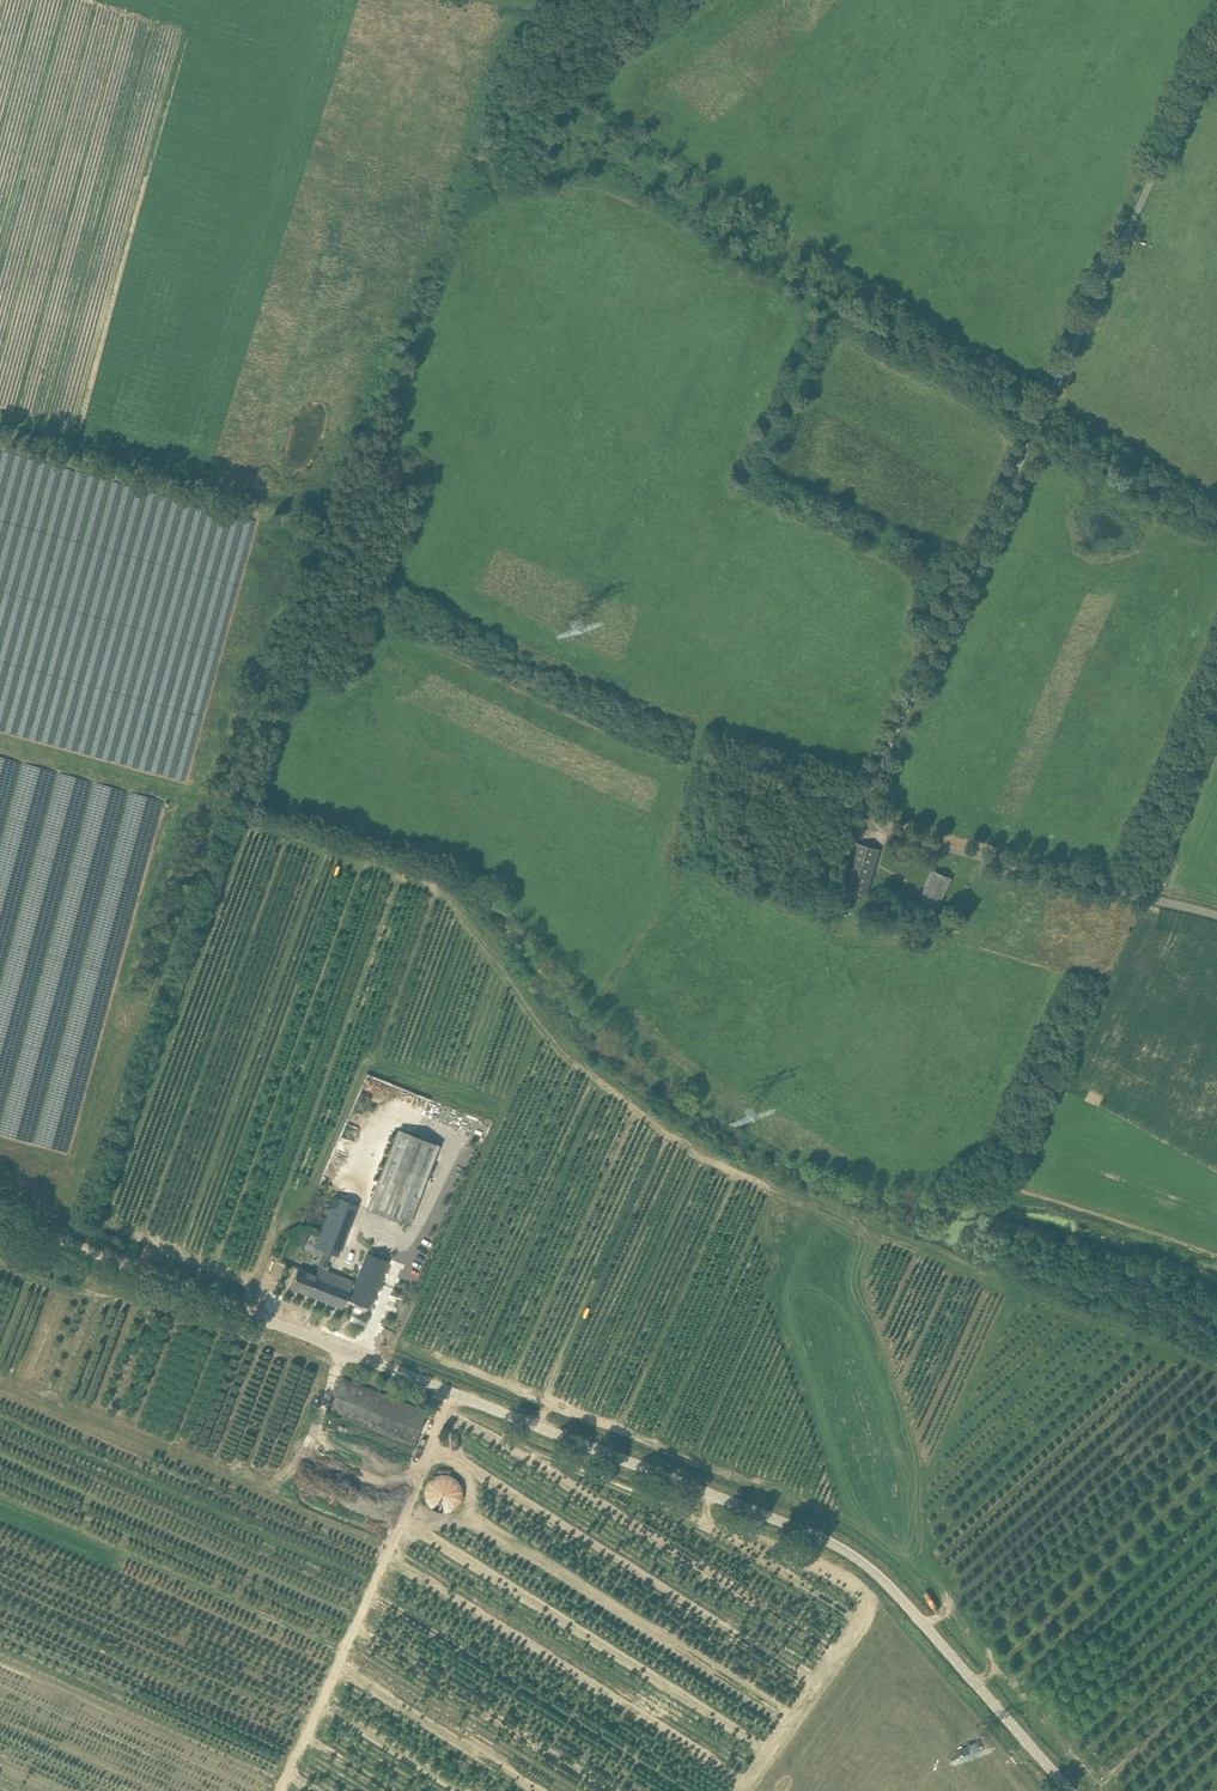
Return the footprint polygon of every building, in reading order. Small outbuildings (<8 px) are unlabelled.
[(880,850),(866,846),(857,843),(844,888),(867,895),(880,850)] [(938,906),(946,890),(950,879),(934,871),(922,899),(938,906)] [(367,1208),(410,1224),(440,1145),(398,1129),(367,1208)] [(353,1281),(328,1271),(330,1266),(327,1265),(331,1254),(339,1256),(359,1205),(334,1195),(315,1248),(324,1251),(318,1267),(319,1267),(316,1274),(298,1267),(291,1287),(343,1308),(346,1300),(369,1309),(388,1261),(364,1251),(353,1281)] [(294,1243),(311,1248),(315,1236),(298,1230),(294,1243)] [(413,1445),(422,1422),(427,1411),(342,1378),(329,1412),(413,1445)] [(463,1498),(464,1493),(463,1489),(461,1484),(458,1480),(454,1476),(449,1474),(443,1474),(439,1475),(434,1476),(431,1479),(428,1483),(425,1488),(425,1493),(425,1499),(428,1504),(431,1507),(434,1510),(439,1512),(443,1513),(449,1512),(454,1510),(458,1507),(461,1502),(463,1498)]
